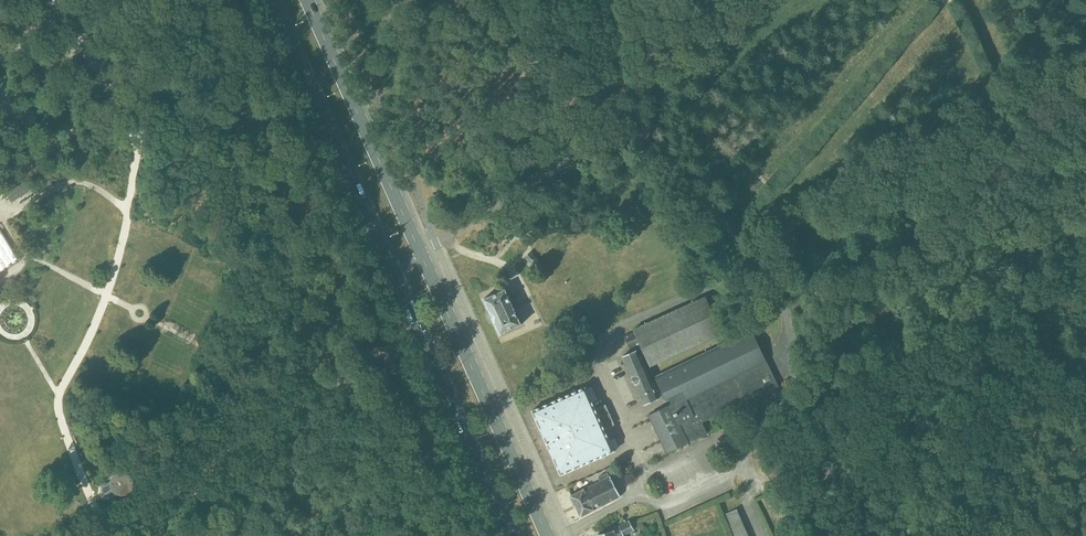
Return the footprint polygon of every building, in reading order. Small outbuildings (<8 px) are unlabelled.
[(24,182),(6,193),(11,202),(30,191),(24,182)] [(19,260),(0,229),(0,273),(19,260)] [(540,262),(531,251),(524,257),(534,268),(540,262)] [(484,299),(490,311),(489,312),(489,313),(489,314),(489,315),(489,316),(489,317),(489,318),(490,319),(491,320),(492,321),(493,322),(494,322),(495,323),(501,335),(522,325),(506,289),(484,299)] [(652,366),(723,334),(706,297),(636,328),(637,331),(626,335),(632,348),(639,345),(642,352),(646,351),(652,366)] [(782,396),(779,388),(751,331),(655,376),(661,388),(666,398),(668,396),(671,404),(649,415),(667,452),(706,433),(701,422),(747,399),(752,410),(782,396)] [(658,398),(654,388),(637,350),(624,356),(644,404),(658,398)] [(585,386),(581,388),(531,410),(561,474),(613,450),(604,429),(614,424),(605,404),(595,409),(585,386)] [(584,488),(570,495),(575,505),(580,516),(594,509),(593,508),(618,495),(614,487),(607,472),(598,476),(599,480),(584,488)] [(124,473),(117,473),(113,475),(109,480),(108,484),(102,488),(100,493),(103,497),(110,500),(116,496),(123,496),(129,492),(131,487),(131,481),(128,475),(124,473)] [(597,535),(624,535),(634,530),(629,520),(619,526),(620,529),(597,535)]
